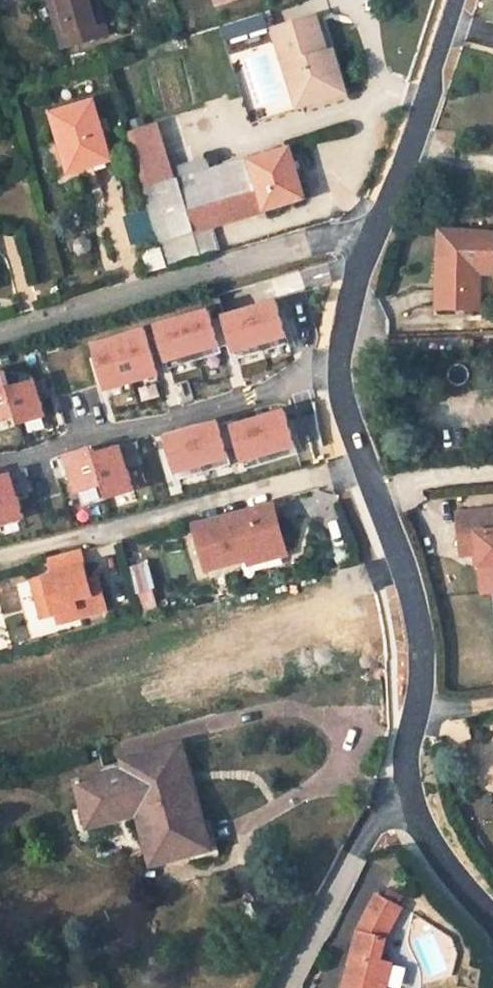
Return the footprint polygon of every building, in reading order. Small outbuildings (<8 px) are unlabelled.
[(64,47),(108,35),(98,0),(51,0),(64,47)] [(268,28),(264,14),(245,20),(249,33),(268,28)] [(294,93),(335,81),(327,53),(316,17),(275,29),(294,93)] [(249,33),(245,20),(225,26),(230,39),(249,33)] [(327,53),(335,81),(294,93),(299,107),(346,93),(333,51),(327,53)] [(110,159),(93,102),(53,114),(70,171),(110,159)] [(145,189),(207,171),(204,161),(169,171),(155,126),(129,134),(145,189)] [(219,170),(218,168),(207,171),(145,189),(160,241),(209,227),(301,200),(296,183),(300,182),(290,149),(219,170)] [(209,227),(160,241),(161,246),(167,267),(168,269),(218,255),(209,227)] [(447,227),(447,255),(440,255),(439,309),(479,310),(479,273),(492,273),(492,230),(447,227)] [(149,272),(167,267),(161,246),(143,252),(149,272)] [(481,276),(482,302),(492,302),(491,276),(481,276)] [(290,344),(278,302),(226,317),(238,359),(290,344)] [(222,353),(210,311),(158,327),(170,368),(222,353)] [(158,375),(145,330),(94,345),(107,390),(158,375)] [(17,416),(20,424),(46,416),(36,382),(10,389),(5,371),(0,373),(0,421),(17,416)] [(297,446),(286,411),(234,427),(245,462),(297,446)] [(232,464),(219,422),(167,438),(180,480),(232,464)] [(78,492),(103,485),(108,499),(134,491),(121,446),(95,454),(94,449),(68,457),(78,492)] [(24,519),(10,474),(0,477),(0,526),(24,519)] [(285,548),(273,505),(196,526),(208,569),(285,548)] [(460,535),(478,533),(480,553),(481,566),(488,566),(490,592),(492,591),(492,510),(458,513),(460,535)] [(480,553),(478,533),(460,535),(462,555),(480,553)] [(89,581),(81,551),(51,559),(54,574),(33,580),(43,617),(57,613),(77,608),(79,617),(107,610),(103,593),(93,595),(89,581)] [(130,564),(142,612),(159,607),(147,560),(130,564)] [(93,595),(103,593),(99,578),(89,581),(93,595)] [(77,608),(57,613),(59,622),(79,617),(77,608)] [(190,771),(183,745),(125,761),(128,770),(78,784),(87,817),(111,811),(113,820),(139,813),(153,864),(206,850),(199,824),(204,822),(197,796),(187,798),(180,773),(190,771)] [(187,798),(197,796),(190,771),(180,773),(187,798)] [(199,824),(206,850),(211,849),(204,822),(199,824)] [(394,963),(380,959),(384,945),(401,906),(376,892),(365,913),(356,934),(350,953),(341,987),(387,987),(394,963)]
